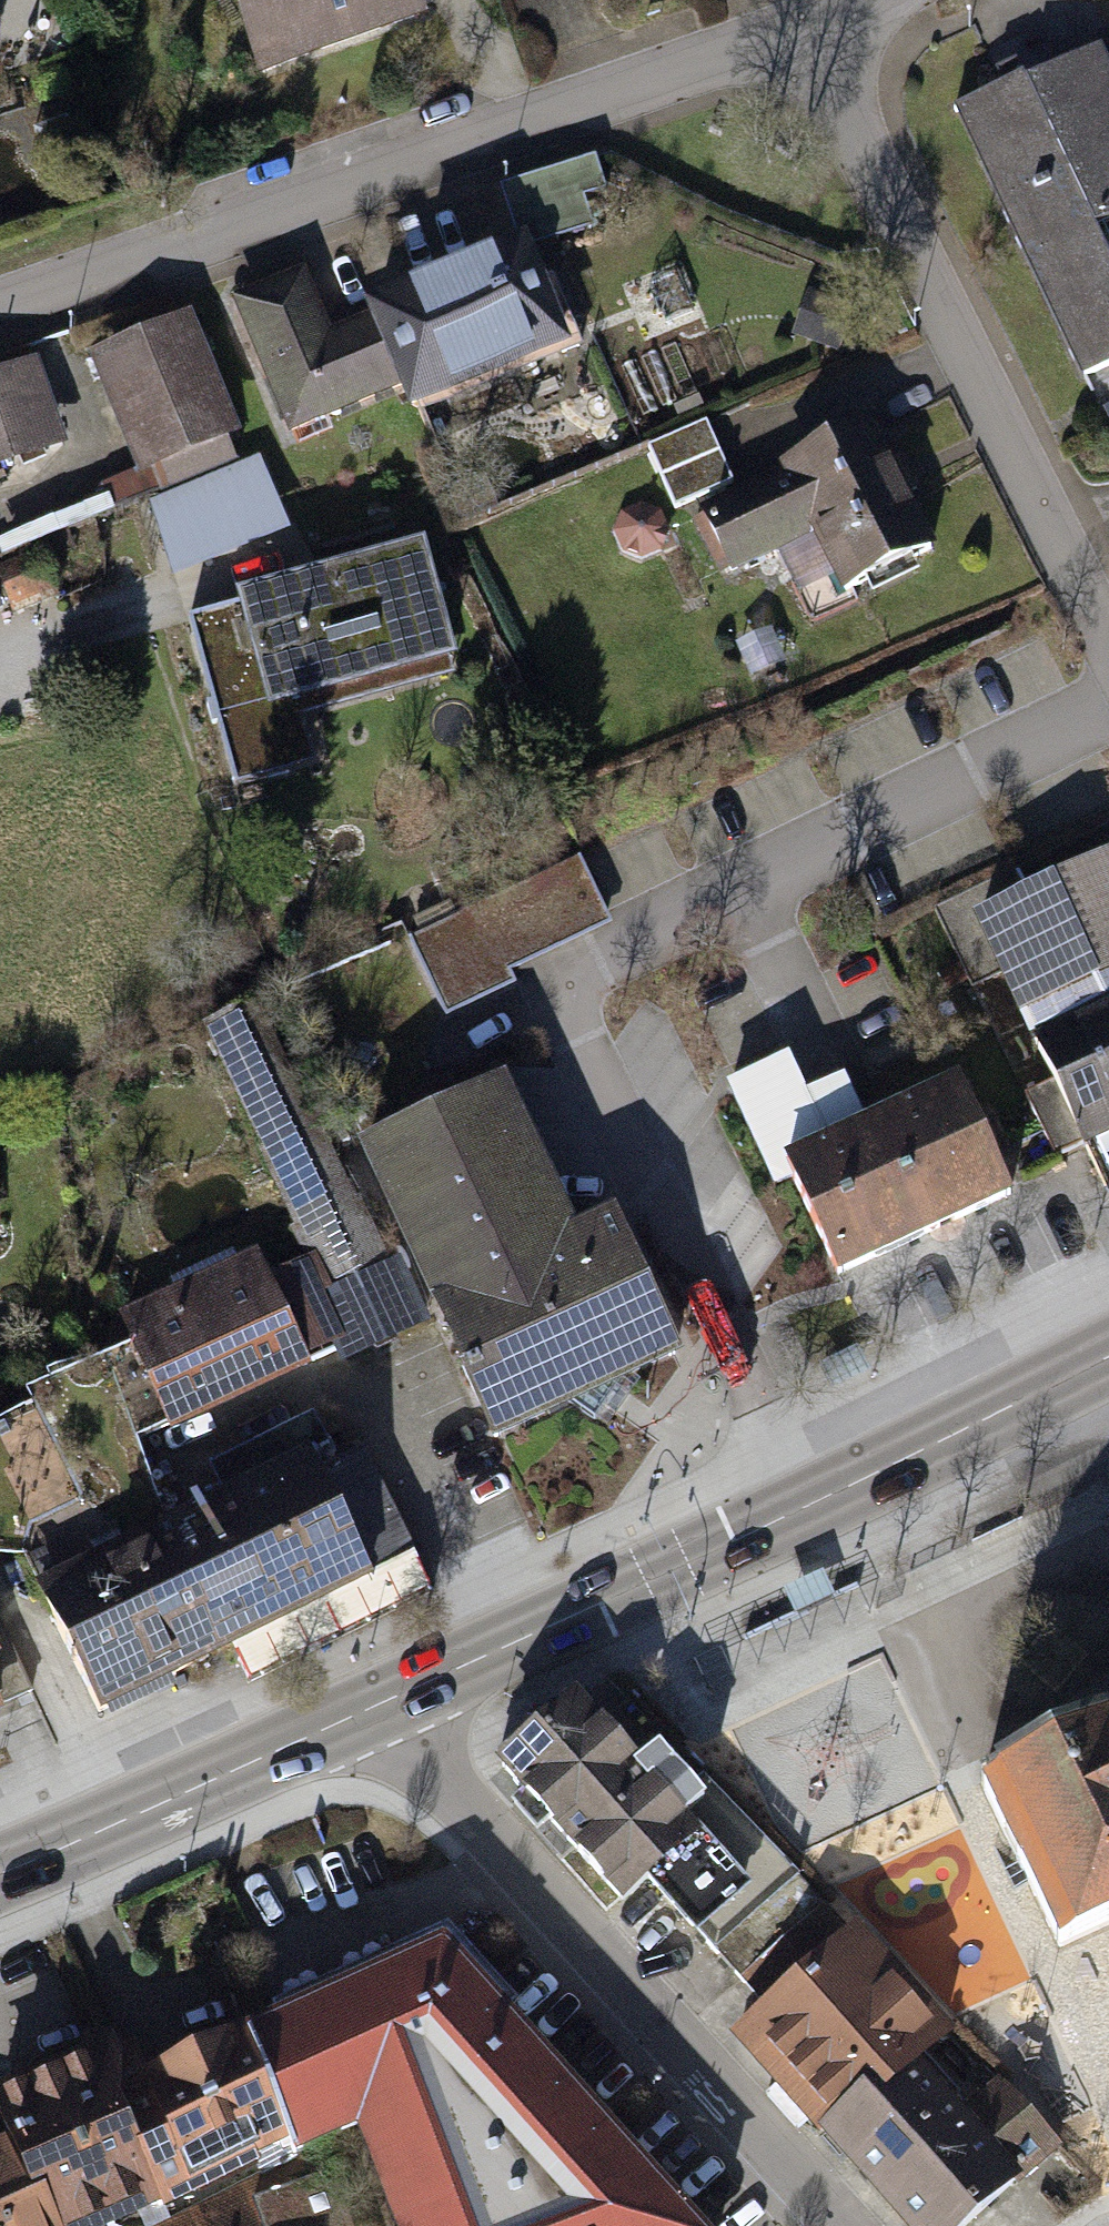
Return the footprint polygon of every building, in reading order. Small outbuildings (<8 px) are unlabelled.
[(278,64),(432,9),(429,0),(255,0),(278,64)] [(953,99),(1077,368),(1108,354),(1108,243),(1097,218),(1108,212),(1108,47),(1101,31),(953,99)] [(589,160),(507,187),(521,231),(556,220),(563,240),(610,224),(589,160)] [(386,312),(412,375),(426,408),(581,343),(534,230),(378,295),(386,312)] [(412,375),(386,312),(337,332),(309,265),(230,298),(285,429),(412,375)] [(204,317),(99,355),(144,480),(250,441),(204,317)] [(72,456),(51,366),(0,377),(0,472),(72,456)] [(788,463),(796,480),(824,537),(854,597),(944,553),(878,419),(788,463)] [(709,424),(648,453),(678,516),(739,487),(709,424)] [(749,574),(824,537),(796,480),(721,516),(749,574)] [(437,551),(196,622),(246,788),(326,764),(313,720),(474,673),(437,551)] [(8,617),(0,594),(0,620),(8,617)] [(1108,1016),(1108,861),(980,926),(1042,1050),(1108,1016)] [(493,904),(396,947),(427,1014),(523,972),(493,904)] [(264,998),(212,1020),(351,1344),(418,1315),(393,1257),(379,1263),(264,998)] [(1042,1050),(1108,1182),(1108,1016),(1042,1050)] [(784,1161),(876,1121),(855,1072),(818,1088),(802,1052),(739,1080),(780,1173),(788,1170),(784,1161)] [(489,1428),(671,1342),(611,1218),(572,1237),(496,1079),(362,1143),(431,1287),(423,1291),(489,1428)] [(876,1121),(784,1161),(788,1170),(832,1270),(1012,1192),(964,1083),(876,1121)] [(308,1353),(260,1247),(124,1309),(172,1415),(308,1353)] [(359,1437),(167,1531),(223,1643),(414,1549),(359,1437)] [(95,1706),(223,1643),(167,1531),(40,1594),(95,1706)] [(35,1701),(0,1622),(0,1716),(35,1701)] [(685,1794),(583,1678),(493,1756),(616,1895),(651,1864),(761,1989),(841,1918),(711,1770),(685,1794)] [(1108,1926),(1108,1718),(977,1781),(1002,1833),(1058,1951),(1108,1926)] [(761,1989),(781,2012),(754,2035),(836,2128),(929,2046),(958,2021),(856,1905),(841,1918),(761,1989)] [(269,2032),(327,2158),(382,2136),(420,2225),(722,2225),(469,1949),(269,2032)] [(107,2069),(173,2210),(180,2225),(327,2158),(269,2032),(166,2080),(143,2029),(98,2050),(107,2069)] [(929,2046),(836,2128),(922,2225),(967,2225),(1061,2145),(1005,2081),(980,2104),(929,2046)] [(107,2069),(17,2110),(31,2140),(0,2154),(0,2203),(11,2225),(139,2225),(173,2210),(107,2069)] [(0,2203),(0,2225),(11,2225),(0,2203)] [(251,2206),(199,2225),(259,2225),(251,2206)]
